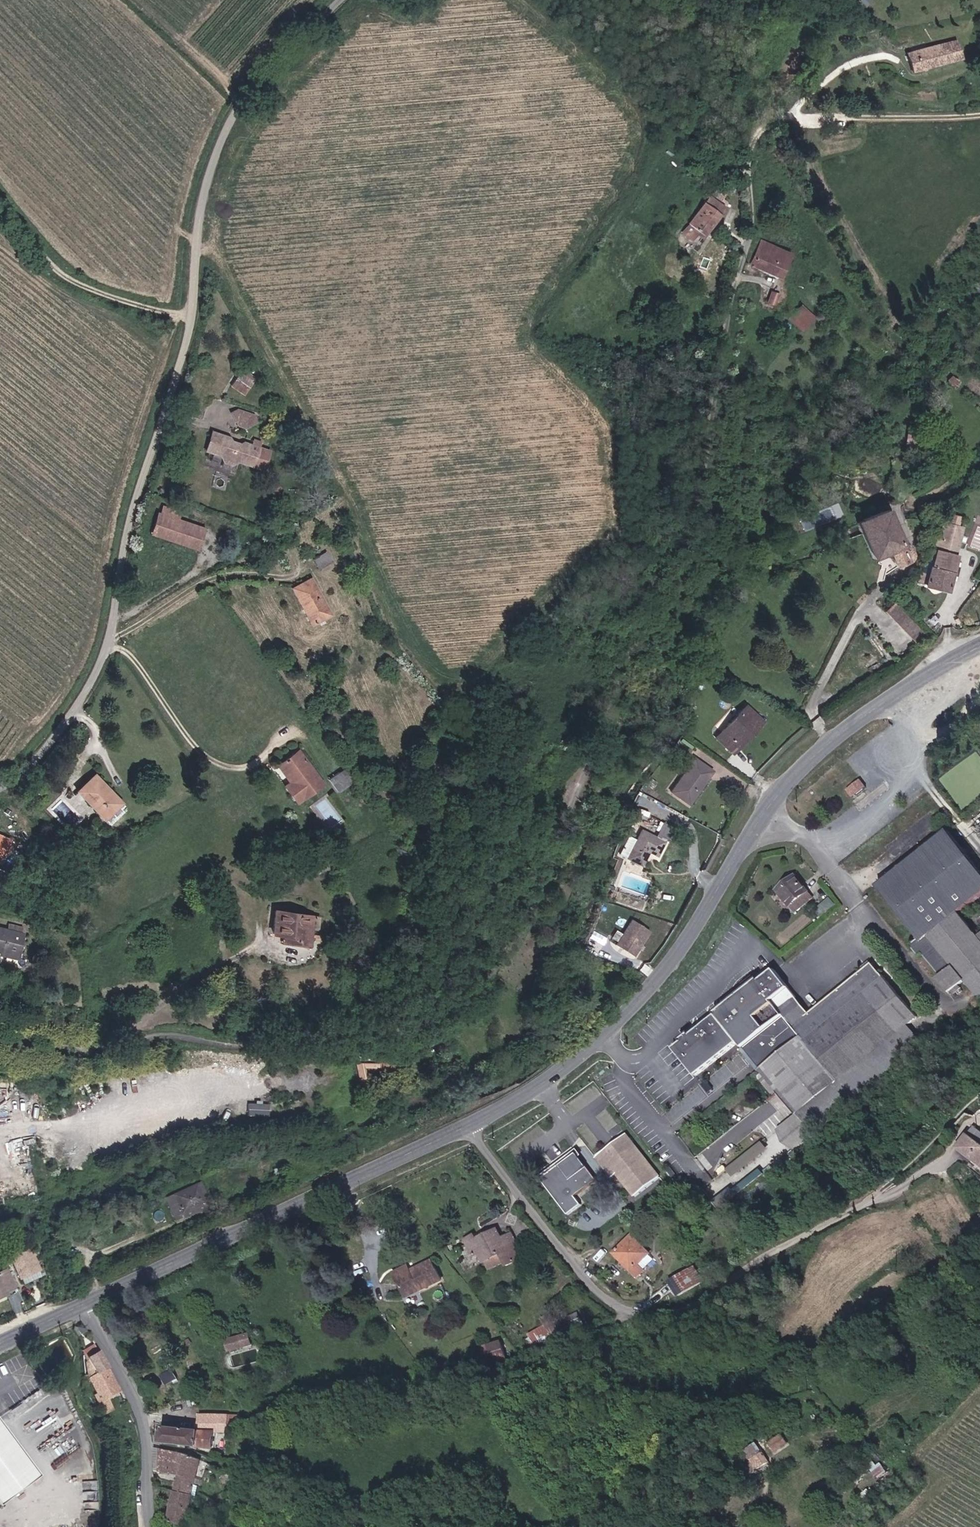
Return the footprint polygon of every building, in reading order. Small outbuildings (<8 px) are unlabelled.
[(912,70),(962,57),(957,38),(908,51),(912,70)] [(724,206),(709,195),(683,232),(694,240),(698,234),(703,237),(724,206)] [(793,251),(764,240),(754,266),(783,278),(793,251)] [(777,304),(780,294),(773,292),(770,302),(777,304)] [(791,319),(805,331),(816,318),(803,306),(791,319)] [(258,378),(243,369),(234,386),(249,394),(258,378)] [(252,405),(233,414),(241,431),(260,421),(252,405)] [(259,465),(267,440),(259,437),(257,442),(250,440),(246,445),(234,443),(233,435),(214,430),(207,451),(228,457),(228,465),(237,468),(243,461),(259,465)] [(198,551),(205,529),(177,519),(179,512),(162,506),(152,536),(198,551)] [(902,538),(888,507),(864,519),(866,522),(861,524),(862,526),(865,533),(877,559),(892,551),(899,566),(916,559),(905,537),(902,538)] [(950,578),(963,530),(944,524),(938,544),(929,542),(924,562),(933,563),(927,587),(949,593),(952,579),(950,578)] [(326,550),(314,559),(321,569),(333,560),(326,550)] [(293,587),(312,624),(321,619),(332,612),(313,576),(293,587)] [(894,601),(885,610),(912,637),(921,628),(894,601)] [(766,723),(749,706),(726,730),(739,742),(751,729),(756,734),(766,723)] [(726,730),(721,735),(738,752),(756,734),(751,729),(739,742),(726,730)] [(296,801),(323,781),(299,750),(281,763),(293,779),(285,786),(296,801)] [(700,757),(673,788),(690,803),(717,772),(700,757)] [(353,783),(344,771),(333,778),(342,791),(353,783)] [(97,773),(79,789),(107,820),(125,804),(97,773)] [(861,782),(853,788),(860,797),(868,791),(861,782)] [(645,833),(631,860),(642,866),(650,853),(657,857),(667,839),(671,841),(677,831),(662,823),(655,838),(645,833)] [(963,913),(979,900),(979,870),(951,833),(883,882),(923,939),(915,945),(923,956),(926,953),(942,976),(939,978),(954,999),(965,991),(961,987),(967,982),(979,1000),(979,999),(979,935),(963,913)] [(797,913),(816,897),(799,876),(779,892),(797,913)] [(310,923),(311,913),(276,909),(274,932),(284,933),(295,934),(294,943),(308,944),(310,923)] [(319,914),(311,913),(310,923),(318,924),(319,914)] [(632,917),(616,944),(636,956),(652,929),(632,917)] [(0,925),(0,949),(0,953),(17,957),(24,932),(0,925)] [(295,934),(284,933),(283,942),(294,943),(295,934)] [(777,969),(718,1015),(741,1042),(798,1114),(778,1130),(795,1151),(813,1136),(926,1047),(908,1025),(916,1018),(874,965),(813,1013),(777,969)] [(715,1012),(673,1048),(697,1075),(741,1042),(715,1012)] [(357,1063),(362,1088),(369,1087),(367,1071),(383,1067),(384,1071),(403,1067),(401,1059),(382,1063),(382,1058),(357,1063)] [(960,1147),(979,1163),(979,1130),(977,1127),(960,1147)] [(616,1173),(633,1196),(661,1176),(630,1132),(596,1156),(611,1177),(616,1173)] [(763,1141),(726,1165),(731,1174),(768,1150),(763,1141)] [(579,1149),(541,1174),(567,1213),(583,1203),(577,1195),(599,1180),(579,1149)] [(723,1203),(741,1188),(736,1182),(718,1196),(723,1203)] [(202,1183),(167,1198),(176,1217),(211,1202),(202,1183)] [(467,1240),(474,1255),(479,1253),(483,1261),(487,1259),(490,1268),(506,1261),(507,1264),(524,1257),(514,1233),(503,1238),(499,1230),(479,1239),(477,1235),(467,1240)] [(633,1236),(615,1253),(638,1277),(645,1270),(640,1266),(652,1255),(633,1236)] [(32,1248),(13,1257),(18,1268),(37,1259),(32,1248)] [(408,1293),(442,1278),(434,1259),(413,1269),(412,1266),(398,1272),(408,1293)] [(668,1278),(676,1294),(702,1281),(695,1266),(668,1278)] [(0,1272),(0,1296),(14,1289),(5,1270),(0,1272)] [(252,1334),(227,1340),(230,1351),(255,1345),(252,1334)] [(506,1346),(490,1350),(493,1364),(509,1361),(506,1346)] [(85,1357),(94,1378),(110,1370),(100,1350),(85,1357)] [(110,1370),(94,1378),(101,1393),(97,1395),(107,1414),(116,1410),(110,1399),(122,1393),(110,1370)] [(236,1430),(244,1421),(244,1415),(205,1415),(203,1431),(168,1428),(167,1443),(217,1449),(219,1432),(232,1434),(236,1430)] [(4,1506),(41,1477),(1,1420),(0,1418),(0,1501),(4,1506)] [(782,1451),(795,1446),(791,1436),(778,1441),(782,1451)] [(193,1526),(207,1461),(159,1449),(159,1470),(184,1475),(174,1523),(193,1526)] [(773,1453),(760,1460),(765,1469),(778,1462),(773,1453)]
